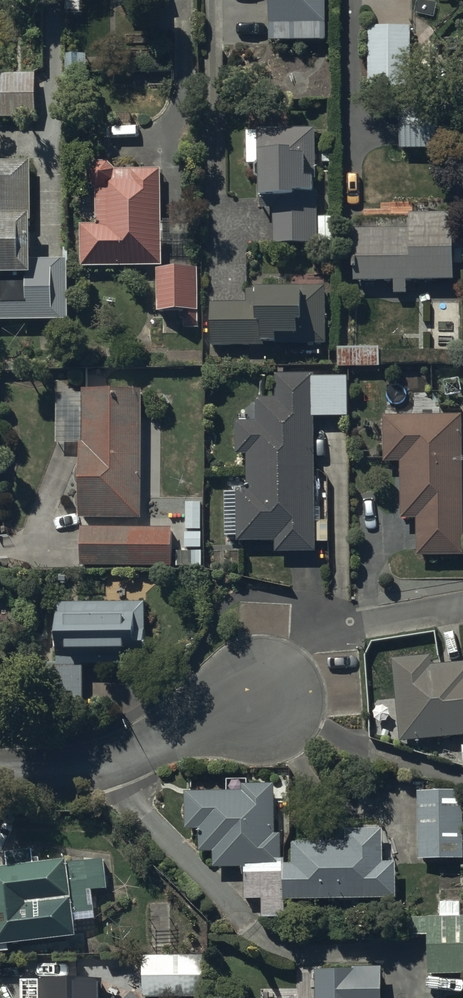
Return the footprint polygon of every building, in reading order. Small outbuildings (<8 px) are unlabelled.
[(326,0),(269,0),(270,42),(326,41),(326,0)] [(411,88),(411,28),(370,28),(370,88),(411,88)] [(0,72),(0,116),(35,116),(35,72),(0,72)] [(455,105),(400,106),(401,150),(456,149),(455,105)] [(260,165),(260,199),(272,199),(273,245),(317,245),(317,194),(313,194),(313,178),(305,178),(305,159),(316,159),(315,130),(259,130),(259,135),(247,135),(247,165),(260,165)] [(31,162),(0,162),(0,322),(68,321),(68,263),(31,263),(31,162)] [(96,189),(96,225),(82,225),(82,267),(161,267),(161,247),(173,247),(173,223),(160,223),(160,170),(115,170),(114,169),(113,168),(113,167),(112,166),(111,165),(110,165),(109,164),(108,163),(107,163),(105,163),(104,162),(103,162),(102,162),(100,162),(99,162),(98,163),(97,163),(96,164),(95,164),(94,165),(93,166),(92,166),(91,167),(90,168),(89,169),(89,171),(88,172),(88,173),(88,174),(88,175),(88,177),(88,178),(88,179),(88,180),(88,181),(89,183),(90,184),(90,185),(91,186),(92,187),(93,187),(94,188),(95,189),(96,189)] [(454,215),(410,215),(410,220),(378,220),(378,231),(354,231),(354,282),(394,282),(394,295),(408,295),(408,282),(454,281),(454,215)] [(197,270),(158,270),(159,312),(198,312),(197,270)] [(326,345),(326,288),(319,288),(319,275),(292,275),(293,291),(258,291),(258,326),(262,326),(262,345),(277,344),(277,338),(291,338),(291,345),(326,345)] [(254,303),(211,303),(212,346),(254,346),(254,303)] [(380,349),(338,349),(338,368),(380,368),(380,349)] [(348,418),(348,379),(312,379),(312,377),(277,377),(276,399),(257,399),(256,422),(236,422),(236,456),(248,456),(248,490),(236,490),(236,493),(226,493),(225,537),(237,537),(237,543),(275,542),(275,553),(315,553),(315,543),(328,543),(328,522),(316,522),(314,418),(348,418)] [(141,519),(140,390),(82,391),(82,444),(80,444),(80,520),(141,519)] [(383,417),(384,463),(401,463),(401,520),(417,520),(417,557),(461,556),(461,547),(462,547),(462,523),(462,416),(383,417)] [(202,549),(202,533),(191,533),(191,531),(201,531),(201,504),(186,504),(186,531),(188,531),(188,533),(185,533),(185,549),(202,549)] [(172,528),(81,528),(81,567),(172,567),(172,528)] [(145,604),(56,605),(57,664),(43,664),(43,704),(84,704),(83,667),(121,666),(121,659),(145,658),(145,604)] [(432,667),(431,657),(393,660),(400,743),(462,737),(462,663),(432,667)] [(285,901),(285,865),(285,860),(281,860),(281,836),(274,836),(275,786),(243,786),(242,793),(185,794),(185,830),(200,830),(200,853),(213,853),(213,869),(244,868),(245,900),(262,900),(262,919),(285,919),(285,901)] [(418,793),(419,861),(462,860),(462,792),(418,793)] [(285,865),(285,901),(322,901),(322,918),(369,918),(369,899),(396,899),(396,864),(383,864),(383,836),(385,836),(385,819),(376,819),(376,832),(352,832),(352,826),(319,826),(320,845),(294,845),(294,865),(285,865)] [(6,854),(8,869),(0,870),(0,948),(75,939),(72,913),(90,911),(86,882),(96,880),(97,889),(107,888),(104,862),(68,866),(67,862),(34,866),(33,852),(6,854)] [(461,918),(461,902),(439,903),(440,918),(410,919),(411,937),(428,937),(429,975),(462,975),(462,918),(461,918)] [(143,962),(143,997),(203,997),(203,962),(143,962)] [(382,968),(352,968),(352,971),(317,971),(317,997),(381,997),(382,968)] [(30,997),(112,997),(112,980),(39,981),(39,983),(31,983),(30,997)]
